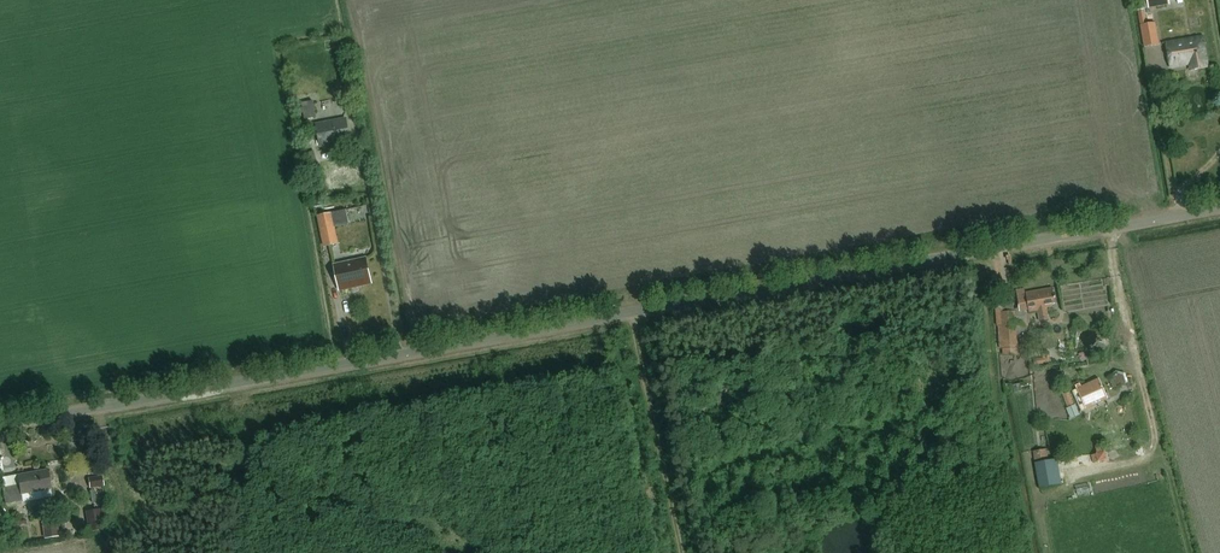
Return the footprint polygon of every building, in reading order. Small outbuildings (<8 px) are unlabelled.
[(1148,9),(1169,6),(1168,0),(1147,0),(1148,9)] [(1157,46),(1153,24),(1140,27),(1144,49),(1157,46)] [(1189,65),(1190,71),(1205,68),(1200,39),(1166,44),(1170,68),(1189,65)] [(339,83),(341,96),(353,94),(350,81),(339,83)] [(343,99),(345,113),(354,111),(352,97),(343,99)] [(315,119),(313,102),(302,104),(305,121),(315,119)] [(319,148),(349,142),(345,120),(314,126),(319,148)] [(347,209),(318,214),(324,246),(341,243),(338,226),(350,224),(347,209)] [(371,284),(365,259),(334,267),(339,291),(371,284)] [(1056,302),(1054,289),(1025,293),(1025,289),(1016,291),(1019,311),(1028,309),(1028,313),(1038,311),(1039,321),(1049,320),(1048,308),(1053,307),(1053,303),(1056,302)] [(1018,355),(1016,312),(999,313),(1000,327),(999,327),(999,341),(1002,341),(1003,356),(1018,355)] [(1113,386),(1124,385),(1123,374),(1112,374),(1113,386)] [(1100,379),(1077,390),(1086,410),(1109,399),(1100,379)] [(1047,450),(1033,452),(1035,464),(1049,461),(1047,450)] [(18,485),(4,487),(0,488),(4,506),(21,502),(21,503),(42,500),(51,498),(54,497),(52,489),(50,490),(48,483),(53,482),(51,473),(46,474),(46,471),(16,476),(18,485)] [(90,489),(104,487),(102,476),(88,479),(90,489)] [(101,529),(98,511),(86,513),(89,531),(101,529)] [(58,537),(56,521),(42,523),(44,539),(58,537)]
